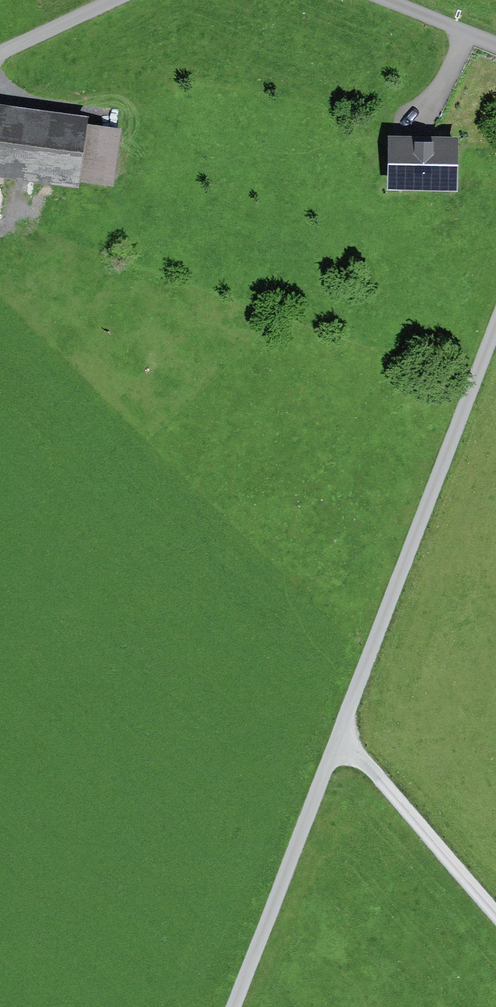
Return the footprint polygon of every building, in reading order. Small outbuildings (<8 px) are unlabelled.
[(88,117),(0,105),(0,176),(78,187),(79,181),(87,123),(88,117)] [(121,128),(87,123),(79,181),(114,185),(121,128)] [(458,190),(459,137),(390,136),(388,189),(458,190)]
